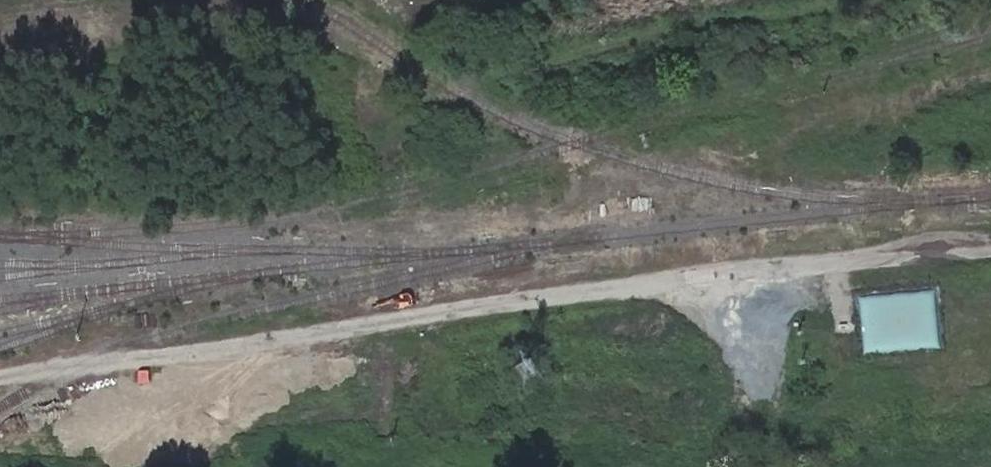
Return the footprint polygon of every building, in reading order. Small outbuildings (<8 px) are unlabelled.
[(874,355),(875,366),(908,363),(907,351),(914,350),(910,314),(836,321),(840,358),(874,355)]
